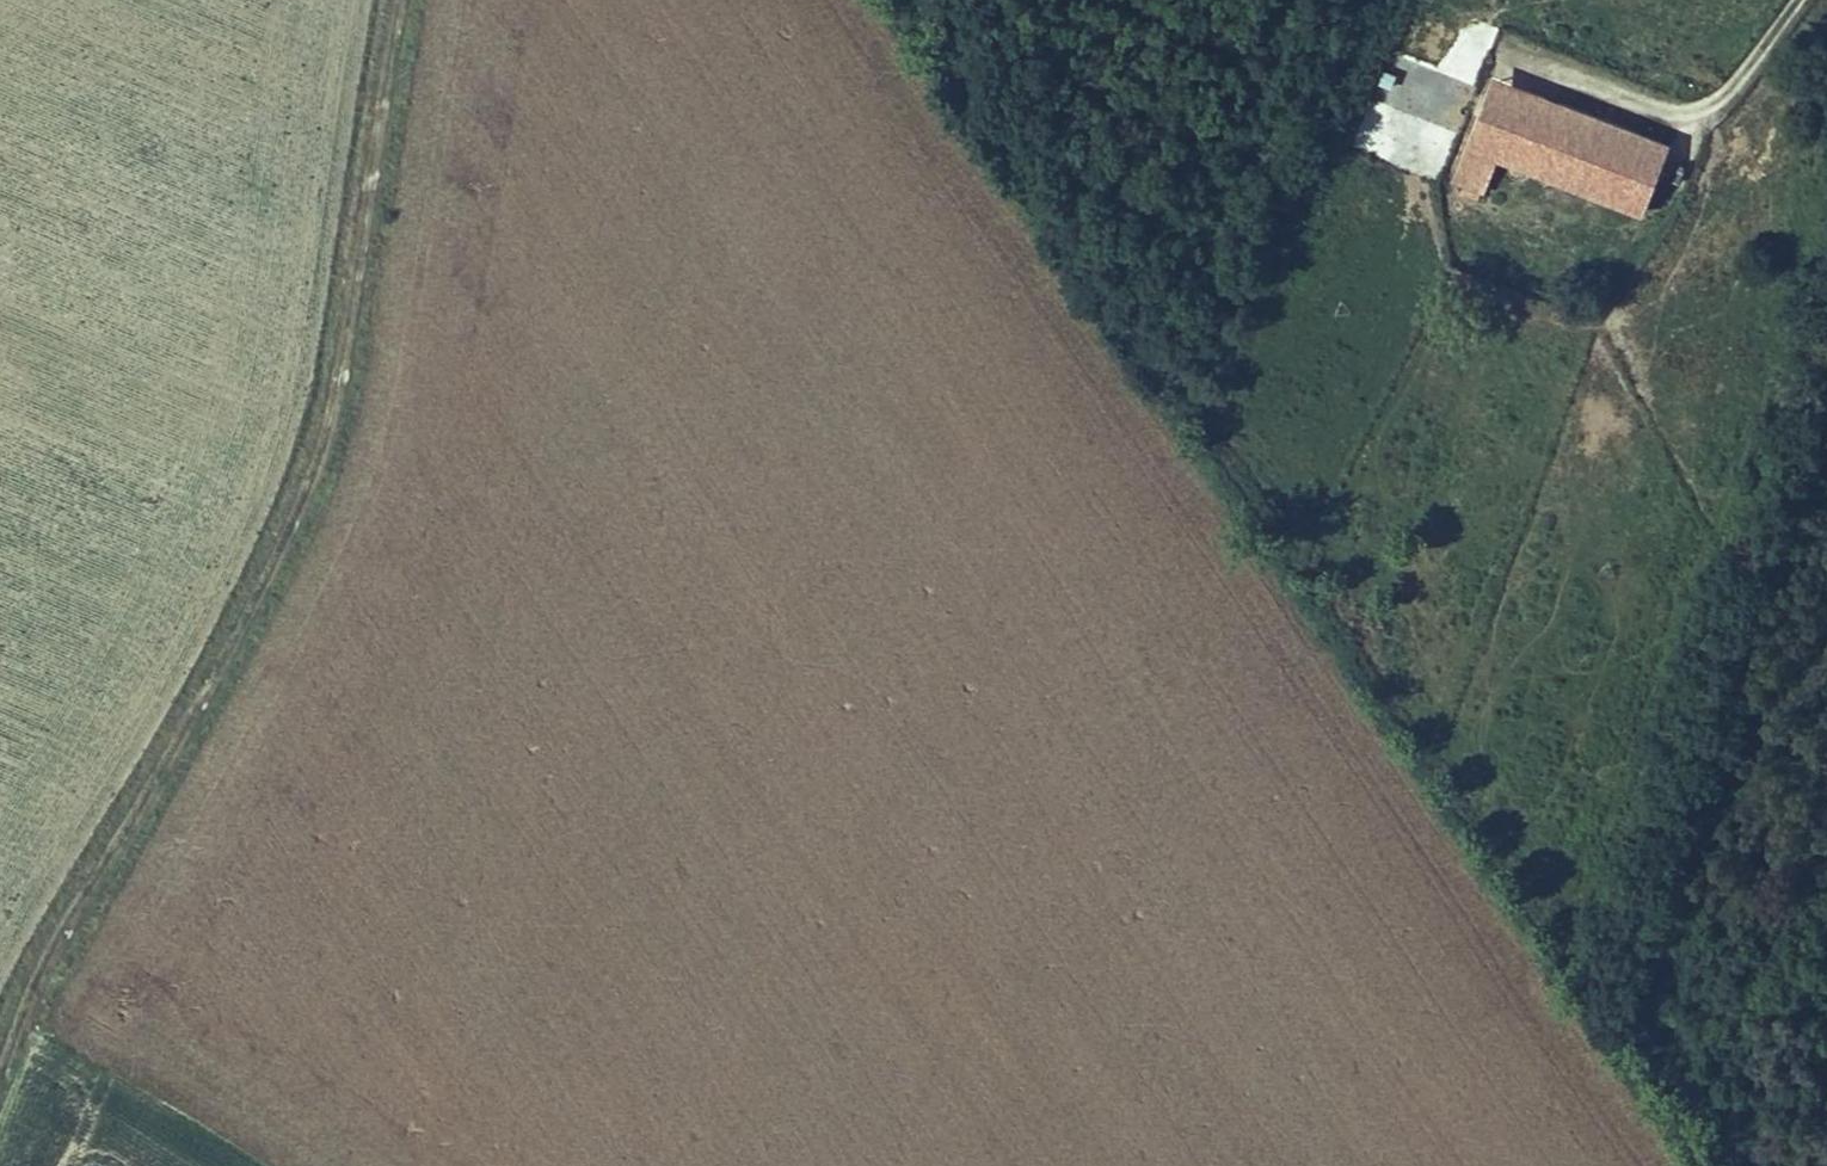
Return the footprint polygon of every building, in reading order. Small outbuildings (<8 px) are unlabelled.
[(1676,139),(1559,95),(1532,169),(1650,211),(1676,139)]
